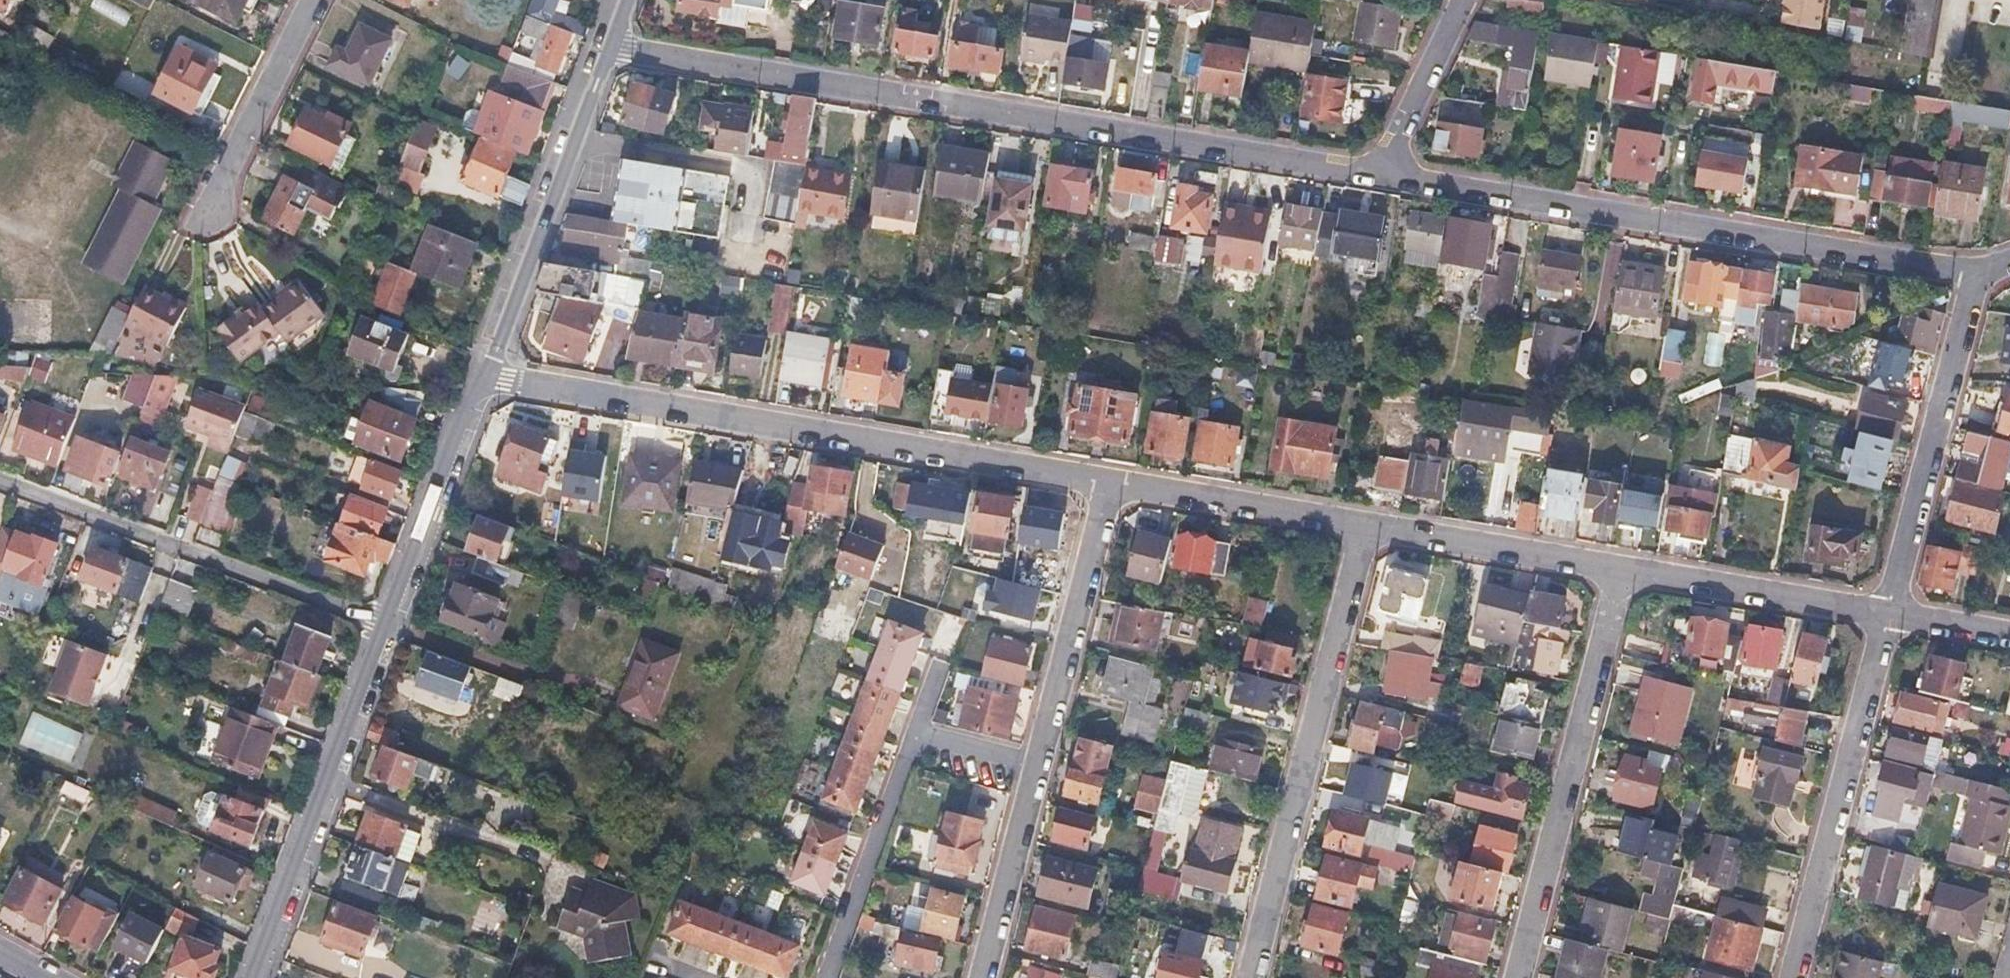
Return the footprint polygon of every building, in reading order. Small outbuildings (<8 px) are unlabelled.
[(3,10),(8,0),(0,0),(0,9),(3,10)] [(147,11),(152,0),(126,0),(147,11)] [(233,20),(240,6),(243,0),(194,0),(233,20)] [(240,6),(248,10),(253,0),(243,0),(240,6)] [(525,14),(552,24),(583,36),(586,26),(550,11),(554,0),(530,0),(525,14)] [(677,9),(714,15),(713,23),(742,28),(746,8),(729,5),(730,0),(679,0),(677,9)] [(1163,3),(1183,6),(1182,11),(1193,13),(1194,7),(1209,9),(1210,0),(1163,0),(1163,3)] [(1506,5),(1539,11),(1541,0),(1506,0),(1506,5)] [(1778,20),(1815,26),(1819,0),(1782,0),(1778,20)] [(1898,49),(1926,54),(1935,0),(1906,0),(1898,49)] [(857,6),(839,2),(832,38),(875,46),(881,10),(864,7),(865,2),(858,1),(857,6)] [(1358,1),(1357,2),(1351,39),(1391,47),(1399,10),(1399,8),(1358,1)] [(916,11),(900,8),(893,50),(931,58),(934,37),(927,36),(929,25),(914,23),(916,11)] [(536,59),(511,49),(506,63),(552,81),(570,33),(551,27),(552,24),(525,14),(520,26),(546,36),(536,59)] [(1069,22),(1023,14),(1016,54),(1042,59),(1062,62),(1063,57),(1069,22)] [(1311,26),(1253,17),(1247,53),(1244,66),(1266,70),(1267,63),(1290,67),(1289,74),(1304,77),(1307,54),(1311,26)] [(1465,34),(1513,42),(1507,74),(1501,73),(1499,86),(1518,89),(1516,99),(1504,97),(1502,107),(1523,111),(1537,31),(1471,20),(1465,34)] [(54,35),(28,22),(20,39),(45,53),(46,51),(54,35)] [(346,52),(337,48),(329,63),(367,83),(390,41),(360,25),(346,52)] [(1596,41),(1550,33),(1541,80),(1588,88),(1596,41)] [(992,50),(953,43),(949,65),(995,73),(999,52),(992,50)] [(1659,52),(1620,45),(1611,98),(1650,105),(1659,52)] [(209,61),(180,46),(157,94),(201,115),(220,77),(211,72),(205,69),(209,61)] [(1247,53),(1202,46),(1195,88),(1239,96),(1244,66),(1247,53)] [(1042,59),(1016,54),(1015,60),(1042,64),(1042,59)] [(1106,64),(1063,57),(1062,62),(1058,84),(1101,91),(1106,64)] [(1773,71),(1696,59),(1689,103),(1709,106),(1713,82),(1769,92),(1773,71)] [(215,64),(209,61),(205,69),(211,72),(215,64)] [(506,63),(501,76),(547,94),(552,81),(506,63)] [(1290,67),(1267,63),(1266,70),(1289,74),(1290,67)] [(1167,74),(1151,71),(1143,119),(1159,122),(1167,74)] [(1344,82),(1304,77),(1297,116),(1337,122),(1344,82)] [(1837,82),(1824,80),(1822,93),(1845,97),(1847,83),(1837,82)] [(672,96),(634,84),(621,123),(658,135),(672,96)] [(481,114),(467,108),(459,126),(478,134),(494,93),(491,92),(481,114)] [(540,113),(494,93),(478,134),(504,145),(505,142),(525,150),(540,113)] [(1951,101),(1913,94),(1911,108),(1949,114),(1951,101)] [(815,99),(793,96),(790,113),(798,114),(794,138),(807,140),(815,99)] [(1488,104),(1446,97),(1444,113),(1486,118),(1488,104)] [(2009,111),(1951,101),(1949,114),(1944,141),(1955,143),(1959,119),(2007,127),(2007,124),(2009,111)] [(752,112),(701,103),(697,127),(708,129),(705,150),(714,151),(716,141),(746,146),(749,132),(752,112)] [(326,125),(304,114),(288,145),(339,170),(354,139),(345,135),(348,130),(328,121),(326,125)] [(415,119),(415,121),(391,181),(416,191),(423,173),(417,171),(435,128),(415,119)] [(1481,131),(1438,124),(1433,151),(1476,159),(1481,131)] [(1659,138),(1619,131),(1612,176),(1652,183),(1659,138)] [(749,132),(746,146),(745,157),(765,160),(766,150),(768,143),(760,141),(761,134),(749,132)] [(467,162),(465,161),(457,179),(520,204),(528,182),(504,173),(514,149),(504,145),(478,134),(467,162)] [(1813,148),(1801,146),(1794,184),(1852,194),(1859,156),(1827,151),(1829,142),(1814,139),(1813,148)] [(746,146),(716,141),(714,151),(745,157),(746,146)] [(777,144),(768,143),(766,150),(776,152),(777,144)] [(111,190),(119,195),(80,272),(119,292),(158,214),(149,210),(172,164),(134,144),(111,190)] [(776,152),(766,150),(765,160),(772,161),(803,167),(806,149),(777,144),(776,152)] [(986,158),(939,150),(932,193),(979,201),(986,158)] [(1740,193),(1746,160),(1699,152),(1694,186),(1740,193)] [(1887,178),(1877,176),(1873,202),(1882,204),(1883,200),(1933,209),(1937,186),(1929,185),(1932,165),(1890,158),(1887,178)] [(626,160),(615,222),(627,223),(692,234),(718,237),(729,176),(626,160)] [(803,167),(772,161),(762,218),(793,224),(793,223),(803,167)] [(307,165),(301,163),(293,179),(299,181),(307,165)] [(1941,163),(1937,186),(1933,209),(1932,213),(1974,221),(1983,171),(1941,163)] [(924,171),(880,164),(871,217),(915,225),(924,171)] [(293,179),(284,174),(262,216),(293,232),(306,207),(331,219),(338,206),(341,207),(351,188),(307,165),(299,181),(293,179)] [(813,168),(803,167),(793,223),(802,225),(804,211),(834,216),(837,199),(842,199),(845,178),(812,172),(813,168)] [(1090,174),(1051,167),(1045,204),(1084,210),(1090,174)] [(1166,179),(1118,169),(1111,205),(1127,208),(1130,194),(1151,198),(1149,207),(1161,209),(1166,179)] [(1025,177),(996,172),(995,180),(1024,185),(1025,177)] [(1877,176),(1870,175),(1866,201),(1873,202),(1877,176)] [(1024,185),(995,180),(987,227),(1016,231),(1021,232),(1029,186),(1024,185)] [(1195,187),(1178,184),(1171,227),(1204,232),(1210,197),(1194,194),(1195,187)] [(1222,206),(1216,240),(1214,256),(1212,264),(1259,272),(1269,214),(1222,206)] [(1321,212),(1283,206),(1276,245),(1315,252),(1321,212)] [(1338,215),(1321,212),(1315,252),(1314,258),(1333,261),(1334,253),(1375,260),(1382,220),(1338,213),(1338,215)] [(615,222),(568,214),(562,253),(568,254),(566,267),(614,275),(619,250),(600,247),(602,239),(624,242),(627,223),(615,222)] [(1443,220),(1408,214),(1400,263),(1435,269),(1436,263),(1439,247),(1443,220)] [(1444,248),(1439,247),(1436,263),(1478,271),(1481,258),(1487,259),(1490,243),(1483,242),(1485,228),(1448,222),(1444,248)] [(477,243),(432,225),(413,271),(415,271),(458,289),(477,243)] [(1016,231),(987,227),(985,237),(1014,242),(1016,231)] [(1216,240),(1203,238),(1200,253),(1214,256),(1216,240)] [(1167,241),(1156,239),(1153,259),(1164,260),(1167,241)] [(635,252),(619,250),(614,275),(630,278),(635,252)] [(1577,258),(1541,251),(1534,289),(1548,291),(1549,285),(1572,289),(1577,258)] [(1499,252),(1495,276),(1488,316),(1488,317),(1505,319),(1515,255),(1499,252)] [(1663,262),(1620,254),(1613,300),(1655,308),(1663,262)] [(413,271),(388,261),(371,303),(397,314),(415,271),(413,271)] [(566,267),(545,263),(534,291),(564,297),(595,303),(597,295),(592,294),(595,276),(608,281),(628,285),(622,308),(638,310),(643,292),(645,281),(646,280),(630,278),(614,275),(566,267)] [(1739,273),(1688,264),(1681,300),(1718,307),(1719,304),(1734,306),(1737,288),(1739,273)] [(1740,288),(1737,288),(1734,306),(1753,309),(1754,303),(1766,305),(1771,277),(1756,275),(1758,266),(1744,264),(1740,288)] [(1495,276),(1481,274),(1475,313),(1488,316),(1495,276)] [(654,284),(645,281),(643,292),(652,295),(654,284)] [(783,283),(775,282),(769,321),(784,324),(791,285),(783,283)] [(303,283),(266,307),(279,327),(288,340),(325,316),(303,283)] [(186,305),(145,284),(126,322),(167,343),(186,305)] [(1855,296),(1798,286),(1792,321),(1838,328),(1850,323),(1855,296)] [(1431,297),(1415,295),(1413,305),(1429,307),(1431,297)] [(619,299),(603,296),(602,304),(603,304),(617,307),(619,299)] [(232,311),(217,321),(219,324),(217,325),(237,355),(279,327),(266,307),(259,297),(244,307),(234,314),(232,311)] [(595,303),(564,297),(545,347),(584,358),(603,304),(602,304),(595,303)] [(867,300),(856,298),(854,308),(865,309),(867,300)] [(244,307),(242,304),(232,311),(234,314),(244,307)] [(682,318),(638,310),(626,356),(675,364),(682,318)] [(1909,317),(1901,320),(1897,335),(1894,346),(1912,351),(1933,356),(1943,316),(1925,311),(1919,314),(1917,319),(1909,317)] [(1776,320),(1764,318),(1758,358),(1771,360),(1771,356),(1784,357),(1790,316),(1777,314),(1776,320)] [(407,334),(361,315),(345,353),(391,371),(407,334)] [(683,315),(682,318),(675,364),(698,367),(699,359),(714,361),(721,321),(683,315)] [(125,325),(109,317),(84,365),(93,366),(104,366),(125,325)] [(1577,331),(1535,325),(1526,375),(1567,383),(1577,331)] [(2005,326),(2000,362),(2009,363),(2009,327),(2005,326)] [(1662,375),(1680,376),(1683,330),(1664,329),(1662,375)] [(765,336),(735,331),(728,368),(759,373),(765,336)] [(1897,335),(1885,332),(1882,343),(1894,346),(1897,335)] [(826,341),(785,334),(777,379),(818,385),(826,341)] [(1882,343),(1879,342),(1870,376),(1903,385),(1912,351),(1894,346),(1882,343)] [(886,354),(850,348),(842,396),(878,403),(878,402),(883,372),(886,354)] [(1305,358),(1291,355),(1288,370),(1303,372),(1305,358)] [(34,358),(29,379),(45,382),(49,361),(34,358)] [(714,361),(699,359),(698,367),(713,370),(714,361)] [(949,371),(938,369),(929,415),(943,417),(943,413),(983,420),(989,384),(971,381),(973,369),(950,365),(949,371)] [(0,369),(0,379),(25,379),(29,369),(0,369)] [(901,375),(883,372),(878,402),(896,405),(901,375)] [(155,374),(145,374),(133,407),(141,410),(148,393),(155,374)] [(155,374),(148,393),(164,400),(173,375),(155,374)] [(1749,380),(1736,383),(1734,398),(1748,402),(1749,380)] [(1027,391),(997,385),(990,421),(1020,426),(1027,391)] [(210,432),(208,436),(212,446),(226,452),(228,447),(231,438),(242,410),(244,406),(198,389),(184,426),(199,432),(200,429),(210,432)] [(1133,401),(1077,391),(1069,438),(1089,442),(1087,449),(1105,452),(1106,445),(1125,449),(1133,401)] [(2006,405),(2004,412),(1996,410),(1991,429),(2009,434),(2009,392),(2006,405)] [(141,410),(140,414),(156,420),(163,403),(164,400),(148,393),(141,410)] [(389,455),(399,459),(414,419),(412,418),(420,399),(389,395),(374,393),(370,401),(362,421),(354,440),(354,442),(387,455),(385,457),(388,458),(389,455)] [(1904,404),(1866,394),(1856,429),(1895,440),(1904,404)] [(255,396),(250,410),(264,415),(269,401),(255,396)] [(1176,400),(1156,397),(1146,452),(1179,458),(1185,420),(1173,418),(1176,400)] [(73,418),(29,402),(11,448),(27,455),(28,452),(56,463),(73,418)] [(1512,413),(1457,404),(1451,441),(1505,451),(1509,430),(1541,435),(1546,436),(1549,419),(1525,415),(1526,409),(1513,407),(1512,413)] [(285,408),(281,418),(295,424),(299,413),(285,408)] [(1196,421),(1199,422),(1193,460),(1231,466),(1237,428),(1205,423),(1207,410),(1198,409),(1196,421)] [(350,416),(343,435),(354,440),(362,421),(350,416)] [(1300,423),(1281,419),(1272,468),(1291,472),(1300,423)] [(1335,429),(1300,423),(1291,472),(1326,478),(1335,429)] [(547,437),(514,424),(494,476),(537,493),(544,473),(535,470),(537,462),(547,437)] [(1890,441),(1852,430),(1838,479),(1877,490),(1890,441)] [(1961,461),(1957,479),(1998,490),(2009,446),(2009,444),(1969,433),(1964,452),(1980,456),(1977,466),(1961,461)] [(1787,447),(1727,434),(1720,473),(1794,489),(1798,468),(1783,465),(1787,447)] [(89,444),(77,439),(65,470),(112,488),(117,475),(124,457),(103,449),(106,440),(93,435),(89,444)] [(1546,436),(1541,435),(1537,456),(1547,457),(1550,437),(1546,436)] [(556,440),(547,437),(537,462),(547,466),(556,440)] [(131,438),(124,457),(117,475),(151,488),(157,472),(160,473),(168,452),(131,438)] [(1409,456),(1408,462),(1403,492),(1403,494),(1441,501),(1447,462),(1435,460),(1438,443),(1425,441),(1422,458),(1409,456)] [(649,457),(645,456),(636,504),(670,509),(681,449),(652,444),(649,457)] [(606,456),(568,450),(561,497),(600,502),(606,456)] [(1980,456),(1964,452),(1961,461),(1977,466),(1980,456)] [(645,456),(630,453),(622,501),(636,504),(645,456)] [(1408,462),(1380,457),(1375,488),(1403,492),(1408,462)] [(740,471),(693,458),(684,500),(730,513),(740,471)] [(400,471),(372,460),(361,488),(389,498),(400,471)] [(849,473),(810,466),(802,509),(841,515),(849,473)] [(1583,477),(1545,471),(1538,506),(1537,513),(1576,520),(1583,477)] [(1632,474),(1625,473),(1616,524),(1655,531),(1661,494),(1629,489),(1632,474)] [(245,486),(217,476),(211,491),(199,523),(227,534),(245,486)] [(1619,487),(1589,482),(1585,507),(1595,508),(1593,520),(1612,524),(1619,487)] [(910,486),(896,483),(892,507),(906,510),(905,512),(962,523),(965,508),(967,495),(910,484),(910,486)] [(2001,494),(1956,483),(1946,520),(1991,531),(2001,494)] [(185,518),(199,523),(211,491),(197,486),(185,518)] [(386,508),(351,495),(341,523),(376,537),(386,508)] [(965,508),(962,523),(961,529),(971,531),(968,544),(1002,551),(1011,501),(977,495),(975,510),(965,508)] [(1537,513),(1538,506),(1520,503),(1514,531),(1534,534),(1537,513)] [(1065,511),(1026,504),(1020,540),(1058,547),(1065,511)] [(785,518),(735,505),(721,561),(783,577),(792,542),(780,538),(785,518)] [(1709,514),(1670,508),(1666,530),(1678,532),(1686,534),(1684,542),(1704,545),(1709,514)] [(512,527),(479,515),(465,552),(475,555),(492,562),(503,532),(509,534),(512,527)] [(334,540),(331,539),(325,552),(329,554),(327,557),(363,571),(371,551),(388,558),(394,544),(376,537),(341,523),(334,540)] [(1858,535),(1811,527),(1806,558),(1827,562),(1828,554),(1841,556),(1854,558),(1858,535)] [(20,571),(18,576),(41,584),(56,544),(33,536),(32,540),(0,528),(0,564),(20,571)] [(1199,534),(1179,531),(1172,568),(1223,578),(1229,545),(1198,540),(1199,534)] [(884,544),(850,532),(837,568),(871,580),(884,544)] [(1168,540),(1135,532),(1124,575),(1157,584),(1168,540)] [(1686,534),(1678,532),(1676,540),(1684,542),(1686,534)] [(1957,553),(1927,547),(1919,583),(1950,589),(1954,569),(1973,573),(1980,548),(1959,543),(1957,553)] [(129,560),(93,546),(74,593),(77,600),(106,612),(115,609),(119,599),(116,592),(129,560)] [(1841,556),(1828,554),(1827,562),(1840,564),(1841,556)] [(492,562),(475,555),(468,573),(501,585),(508,568),(492,562)] [(1377,611),(1416,620),(1419,610),(1421,601),(1426,580),(1388,571),(1377,611)] [(1038,587),(994,576),(985,607),(1029,619),(1038,587)] [(195,586),(169,577),(155,613),(181,623),(195,586)] [(657,582),(647,578),(638,602),(648,606),(657,582)] [(450,599),(448,599),(441,618),(483,634),(496,601),(455,585),(450,599)] [(1526,597),(1478,587),(1471,622),(1518,632),(1520,623),(1526,597)] [(1527,593),(1526,597),(1520,623),(1546,628),(1556,629),(1562,600),(1527,593)] [(1151,609),(1122,604),(1115,642),(1151,649),(1159,611),(1151,609)] [(1688,640),(1671,636),(1664,667),(1729,683),(1731,674),(1739,643),(1730,641),(1728,647),(1723,645),(1727,626),(1692,619),(1688,640)] [(1520,623),(1518,632),(1513,656),(1524,658),(1522,668),(1550,674),(1557,645),(1543,642),(1546,628),(1520,623)] [(327,636),(297,625),(283,662),(313,673),(327,636)] [(917,637),(886,625),(876,652),(907,664),(917,637)] [(1743,627),(1739,643),(1731,674),(1742,677),(1745,665),(1772,669),(1779,633),(1743,627)] [(1411,641),(1385,635),(1382,651),(1390,652),(1408,655),(1411,641)] [(1825,642),(1801,635),(1788,682),(1813,687),(1825,642)] [(93,705),(111,652),(69,638),(51,691),(93,705)] [(1028,649),(992,639),(982,675),(1019,685),(1028,649)] [(635,660),(633,659),(616,704),(651,718),(676,653),(643,640),(635,660)] [(1246,655),(1258,658),(1254,670),(1287,679),(1292,661),(1287,659),(1289,651),(1249,641),(1246,655)] [(256,651),(236,643),(232,653),(252,661),(256,651)] [(907,664),(876,652),(865,682),(896,693),(907,664)] [(1408,655),(1390,652),(1384,686),(1402,689),(1401,695),(1421,699),(1429,659),(1408,655)] [(469,668),(428,653),(416,686),(456,701),(469,668)] [(1150,667),(1108,656),(1098,692),(1130,701),(1126,715),(1160,724),(1164,708),(1141,702),(1150,667)] [(1963,666),(1929,657),(1919,693),(1937,698),(1953,702),(1963,666)] [(283,662),(278,660),(259,707),(285,717),(292,700),(307,706),(319,675),(313,673),(283,662)] [(1481,668),(1462,664),(1457,683),(1476,688),(1481,668)] [(1280,684),(1231,671),(1222,703),(1265,714),(1270,697),(1276,698),(1280,684)] [(1689,687),(1644,676),(1629,731),(1675,742),(1689,687)] [(520,687),(496,678),(490,693),(515,702),(520,687)] [(973,690),(966,688),(957,725),(1005,738),(1017,689),(977,678),(973,690)] [(896,693),(865,682),(854,711),(885,723),(896,693)] [(1545,694),(1504,684),(1495,715),(1501,716),(1537,725),(1545,694)] [(1905,696),(1900,695),(1893,724),(1928,732),(1937,698),(1919,693),(1907,690),(1905,696)] [(1743,711),(1741,722),(1776,729),(1773,742),(1799,749),(1807,713),(1781,709),(1780,708),(1779,714),(1745,707),(1746,703),(1724,699),(1721,713),(1731,715),(1733,709),(1743,711)] [(1403,712),(1361,701),(1352,733),(1348,732),(1345,745),(1349,746),(1349,748),(1371,753),(1378,723),(1399,728),(1403,712)] [(1207,714),(1183,708),(1177,728),(1176,733),(1201,740),(1207,714)] [(283,726),(242,710),(221,764),(262,780),(283,726)] [(20,743),(79,768),(93,735),(34,711),(20,743)] [(885,723),(854,711),(843,740),(874,752),(885,723)] [(1476,717),(1461,713),(1455,737),(1470,741),(1476,717)] [(1160,724),(1126,715),(1121,736),(1154,745),(1160,724)] [(1537,725),(1501,716),(1492,749),(1529,758),(1538,726),(1537,725)] [(392,733),(369,724),(364,739),(383,746),(386,747),(392,733)] [(1925,736),(1892,728),(1885,754),(1919,762),(1925,736)] [(1072,763),(1063,796),(1097,804),(1105,771),(1104,771),(1111,746),(1079,737),(1072,763)] [(2005,738),(2000,755),(2009,758),(2009,739),(2005,738)] [(874,752),(843,740),(832,770),(863,782),(874,752)] [(1260,751),(1217,740),(1209,771),(1251,783),(1260,751)] [(386,747),(383,746),(372,778),(406,790),(412,775),(439,785),(445,769),(386,747)] [(1800,761),(1762,750),(1754,778),(1757,779),(1751,800),(1785,809),(1792,783),(1794,784),(1800,761)] [(1644,763),(1623,758),(1612,798),(1649,808),(1658,772),(1642,768),(1644,763)] [(1169,761),(1163,782),(1156,811),(1174,815),(1176,816),(1188,766),(1169,761)] [(1398,774),(1351,763),(1345,794),(1390,806),(1398,774)] [(1912,771),(1882,763),(1876,788),(1880,789),(1903,795),(1909,796),(1908,798),(1924,802),(1926,794),(1912,790),(1915,777),(1910,776),(1912,771)] [(1203,770),(1188,766),(1176,816),(1183,818),(1194,809),(1203,770)] [(863,782),(832,770),(821,800),(851,812),(863,782)] [(1964,795),(1968,780),(1933,771),(1928,786),(1964,795)] [(1492,793),(1458,784),(1453,803),(1518,820),(1527,788),(1511,784),(1512,780),(1497,776),(1492,793)] [(1163,782),(1143,777),(1135,809),(1155,814),(1156,811),(1163,782)] [(1969,796),(1956,844),(1947,842),(1944,858),(1978,867),(1982,851),(1996,855),(2009,805),(2003,803),(2007,790),(1968,780),(1964,795),(1969,796)] [(88,791),(65,781),(60,792),(82,802),(88,791)] [(225,796),(224,798),(213,827),(212,829),(248,844),(266,798),(239,787),(234,800),(225,796)] [(1903,795),(1880,789),(1874,814),(1897,820),(1903,795)] [(210,792),(204,794),(196,816),(198,820),(210,792)] [(224,798),(210,792),(198,820),(199,822),(213,827),(224,798)] [(125,794),(120,805),(141,814),(146,803),(125,794)] [(1461,809),(1427,800),(1420,826),(1430,828),(1433,817),(1457,823),(1461,809)] [(160,810),(146,803),(141,814),(154,820),(160,810)] [(173,816),(160,810),(154,820),(168,827),(173,816)] [(534,815),(523,811),(517,827),(528,831),(534,815)] [(1093,820),(1060,811),(1052,840),(1086,849),(1093,820)] [(1151,831),(1141,871),(1136,891),(1172,901),(1178,881),(1149,874),(1160,833),(1169,835),(1174,815),(1156,811),(1155,814),(1151,831)] [(1397,828),(1332,811),(1323,845),(1357,853),(1360,842),(1391,850),(1397,828)] [(983,821),(948,812),(934,866),(968,874),(971,864),(974,865),(980,842),(978,841),(983,821)] [(1649,819),(1624,813),(1614,852),(1641,859),(1665,865),(1672,835),(1647,829),(1649,819)] [(405,828),(367,814),(355,845),(393,859),(394,857),(405,829),(405,828)] [(1193,852),(1186,850),(1178,881),(1222,893),(1237,831),(1201,822),(1193,852)] [(843,834),(813,823),(801,853),(832,865),(843,834)] [(1513,837),(1477,828),(1469,860),(1504,870),(1513,837)] [(419,834),(405,829),(394,857),(409,863),(419,834)] [(1708,858),(1698,856),(1692,877),(1722,885),(1734,840),(1714,835),(1708,858)] [(393,859),(355,845),(344,875),(382,889),(393,859)] [(1903,854),(1865,845),(1854,885),(1860,887),(1857,899),(1889,907),(1903,854)] [(1411,861),(1370,851),(1367,862),(1408,873),(1411,861)] [(246,868),(211,853),(196,886),(231,902),(237,889),(244,888),(250,873),(246,868)] [(832,865),(801,853),(790,883),(820,894),(832,865)] [(1374,870),(1324,857),(1314,897),(1350,906),(1355,883),(1370,887),(1374,870)] [(1096,871),(1048,858),(1038,895),(1087,907),(1096,871)] [(1665,865),(1641,859),(1637,875),(1653,879),(1649,893),(1640,891),(1636,911),(1667,919),(1671,906),(1680,869),(1665,865)] [(1499,872),(1457,861),(1447,898),(1489,909),(1499,872)] [(60,891),(21,869),(2,904),(42,925),(60,891)] [(580,904),(565,898),(556,923),(583,934),(589,961),(603,958),(628,892),(590,878),(584,892),(580,904)] [(1983,896),(1935,884),(1923,925),(1972,938),(1977,917),(1983,896)] [(584,892),(569,887),(565,898),(580,904),(584,892)] [(916,909),(926,911),(923,920),(913,917),(910,930),(952,941),(963,899),(931,891),(928,901),(918,898),(916,909)] [(631,893),(628,892),(603,958),(627,953),(620,920),(635,917),(631,893)] [(102,914),(71,897),(53,930),(84,947),(102,914)] [(1633,910),(1591,899),(1579,943),(1604,950),(1621,954),(1633,910)] [(375,915),(335,900),(320,940),(361,955),(368,935),(374,937),(377,928),(371,926),(375,915)] [(1762,912),(1719,902),(1715,917),(1758,928),(1762,912)] [(1346,914),(1312,905),(1302,946),(1335,955),(1346,914)] [(1682,909),(1671,906),(1667,919),(1666,923),(1677,926),(1682,909)] [(709,918),(677,907),(666,937),(697,949),(709,918)] [(197,920),(174,908),(167,921),(190,933),(197,920)] [(1074,919),(1035,908),(1024,948),(1063,958),(1074,919)] [(1440,928),(1453,932),(1447,954),(1477,962),(1481,963),(1491,925),(1444,913),(1440,928)] [(163,929),(133,914),(116,947),(146,962),(163,929)] [(1758,928),(1715,917),(1704,959),(1747,970),(1758,928)] [(738,929),(709,918),(697,949),(727,959),(738,929)] [(880,935),(903,941),(897,963),(931,972),(939,944),(904,935),(905,930),(883,924),(880,935)] [(767,939),(738,929),(727,959),(755,970),(767,939)] [(181,937),(168,969),(191,977),(210,977),(213,971),(211,966),(217,951),(204,946),(206,942),(195,938),(194,942),(181,937)] [(767,939),(755,970),(777,977),(785,977),(795,950),(767,939)] [(1566,940),(1556,977),(1597,977),(1604,950),(1579,943),(1566,940)] [(1429,969),(1427,977),(1473,977),(1477,962),(1447,954),(1421,948),(1416,966),(1429,969)] [(1164,951),(1156,977),(1194,977),(1199,961),(1164,951)] [(1838,953),(1831,977),(1877,977),(1881,963),(1838,953)] [(1357,957),(1354,971),(1381,977),(1382,977),(1385,964),(1357,957)] [(1059,976),(1029,968),(1026,977),(1059,977),(1059,976)]
